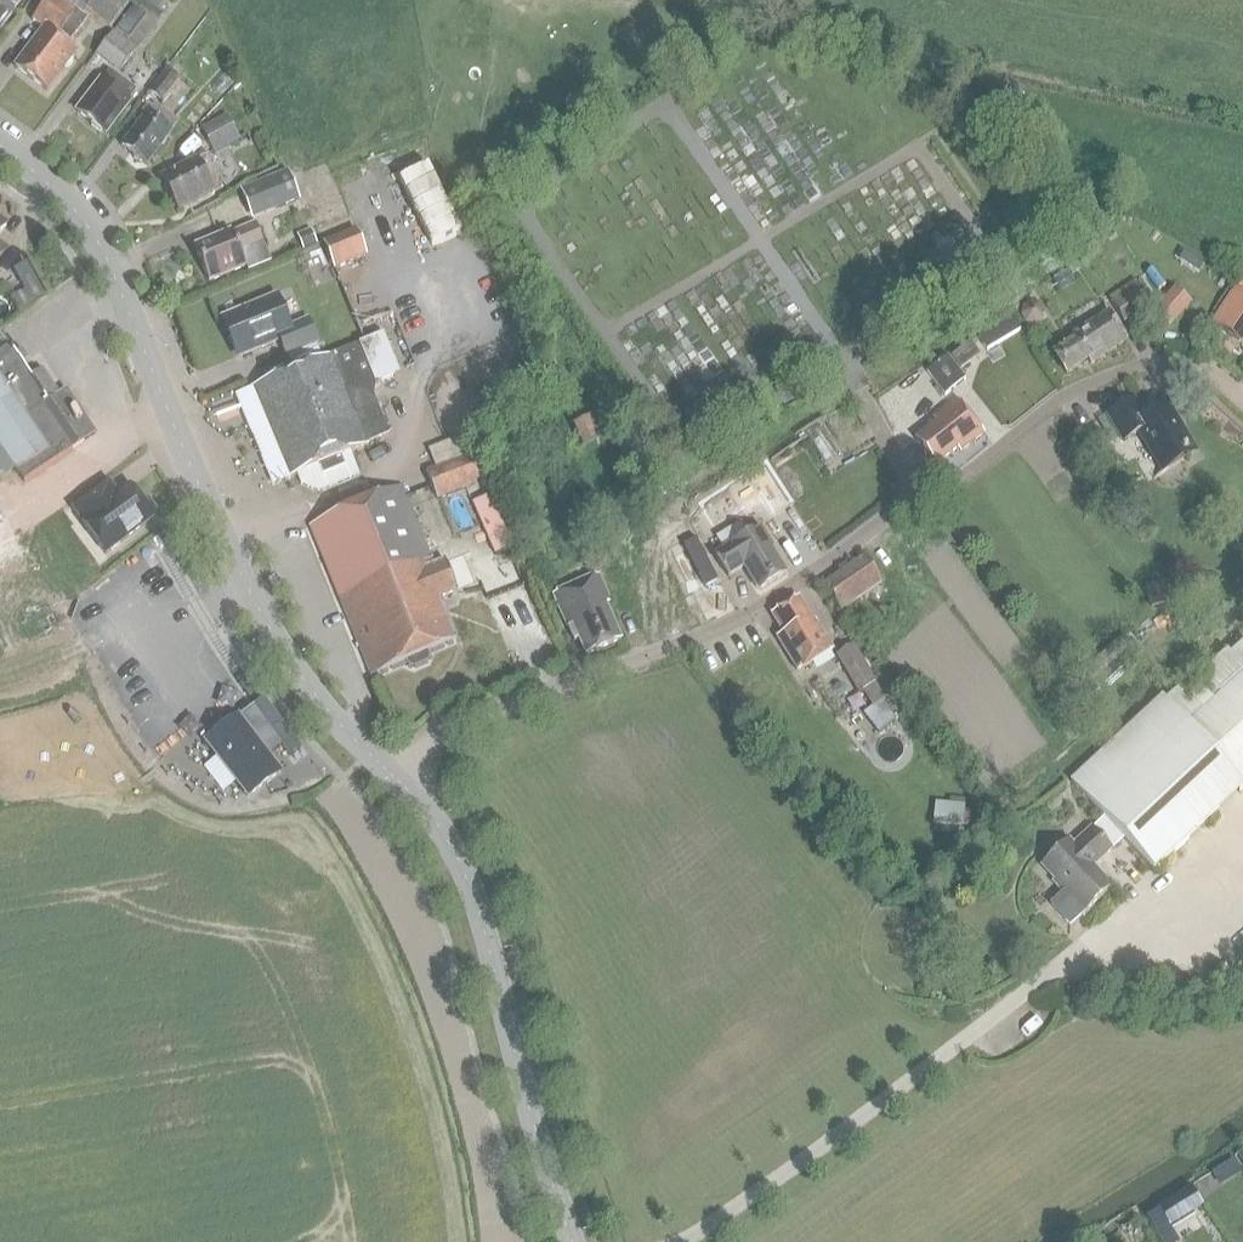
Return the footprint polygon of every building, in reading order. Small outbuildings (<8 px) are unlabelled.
[(14,12),(1,2),(3,0),(0,0),(0,31),(14,12)] [(62,0),(48,0),(33,20),(44,29),(15,67),(48,92),(77,53),(68,46),(88,20),(62,0)] [(111,29),(130,3),(127,0),(93,0),(86,10),(111,29)] [(148,17),(134,6),(116,30),(130,40),(148,17)] [(136,51),(114,33),(96,55),(118,73),(136,51)] [(149,93),(163,104),(181,80),(167,69),(149,93)] [(137,92),(111,72),(103,82),(102,81),(78,112),(93,124),(92,126),(101,133),(103,131),(106,133),(130,102),(129,102),(137,92)] [(179,123),(155,105),(148,115),(147,115),(123,147),(147,165),(171,133),(179,123)] [(201,129),(214,154),(240,141),(227,115),(201,129)] [(170,193),(179,210),(214,191),(213,190),(224,184),(209,155),(198,161),(198,160),(163,179),(165,182),(162,183),(168,194),(170,193)] [(321,199),(325,197),(336,226),(355,219),(334,165),(311,174),(321,199)] [(241,190),(253,220),(301,201),(289,171),(241,190)] [(264,245),(256,225),(233,234),(232,232),(195,248),(210,282),(247,267),(242,254),(264,245)] [(312,230),(298,236),(304,252),(319,246),(312,230)] [(999,238),(1010,255),(1020,248),(1009,231),(999,238)] [(351,232),(324,243),(335,270),(362,259),(351,232)] [(264,245),(242,254),(247,267),(249,273),(272,263),(264,245)] [(30,262),(18,269),(33,297),(45,290),(30,262)] [(358,324),(386,316),(376,278),(348,285),(358,324)] [(1139,278),(1113,299),(1135,326),(1160,305),(1139,278)] [(1212,323),(1241,343),(1242,340),(1242,295),(1234,289),(1212,323)] [(1013,303),(1025,324),(1044,314),(1032,293),(1013,303)] [(289,329),(276,298),(225,319),(240,357),(280,340),(287,356),(318,343),(309,320),(289,329)] [(983,329),(994,347),(1021,331),(1009,312),(983,329)] [(1128,341),(1110,312),(1073,336),(1076,339),(1054,353),(1067,375),(1089,361),(1091,365),(1128,341)] [(401,375),(392,354),(384,334),(360,345),(377,385),(401,375)] [(374,397),(376,385),(359,344),(332,356),(254,388),(291,478),(298,475),(302,485),(320,492),(360,475),(350,453),(369,446),(368,443),(389,434),(378,407),(374,397)] [(25,483),(73,450),(72,449),(43,406),(48,403),(13,352),(12,353),(8,347),(0,353),(0,358),(2,361),(0,362),(0,447),(25,483)] [(967,380),(951,360),(931,376),(947,395),(967,380)] [(1167,403),(1145,416),(1134,399),(1098,421),(1111,441),(1120,435),(1124,442),(1139,433),(1160,469),(1194,448),(1167,403)] [(958,449),(961,452),(985,433),(959,400),(934,419),(938,423),(916,440),(937,466),(958,449)] [(601,440),(591,419),(574,427),(584,448),(601,440)] [(880,449),(848,465),(870,508),(902,492),(880,449)] [(427,472),(438,500),(483,482),(472,453),(427,472)] [(772,462),(705,501),(718,522),(764,494),(776,514),(796,502),(772,462)] [(69,594),(65,586),(120,560),(114,549),(154,519),(142,503),(138,506),(127,490),(119,496),(109,483),(77,507),(78,509),(53,521),(47,509),(0,531),(0,627),(69,594)] [(414,668),(428,662),(429,657),(427,653),(457,640),(456,638),(455,639),(438,599),(456,591),(445,564),(435,568),(403,488),(311,526),(373,676),(407,661),(410,666),(414,668)] [(476,498),(497,553),(517,545),(496,491),(476,498)] [(745,568),(759,592),(787,574),(772,551),(774,549),(761,528),(716,556),(729,577),(745,568)] [(883,583),(865,557),(824,586),(841,611),(883,583)] [(507,594),(529,584),(521,565),(498,576),(507,594)] [(580,639),(587,655),(622,640),(607,605),(612,603),(599,575),(554,595),(575,641),(580,639)] [(1146,593),(1150,608),(1171,603),(1167,588),(1146,593)] [(815,624),(799,598),(773,615),(784,634),(778,638),(799,672),(834,651),(816,623),(815,624)] [(1235,631),(1071,782),(1154,871),(1242,790),(1242,639),(1235,631)] [(878,682),(856,645),(837,656),(859,694),(878,682)] [(253,708),(281,746),(289,758),(301,749),(299,746),(265,700),(263,701),(253,708)] [(281,746),(253,708),(239,719),(239,718),(223,730),(207,742),(249,798),(281,774),(268,756),(272,753),(281,746)] [(949,826),(963,827),(965,805),(951,804),(949,826)] [(1043,866),(1085,912),(1112,887),(1093,867),(1112,849),(1093,829),(1074,846),(1070,842),(1043,866)] [(1242,1174),(1242,1160),(1239,1154),(1214,1173),(1224,1187),(1242,1174)] [(1201,1228),(1192,1212),(1203,1205),(1192,1187),(1149,1212),(1167,1241),(1178,1241),(1201,1228)]
